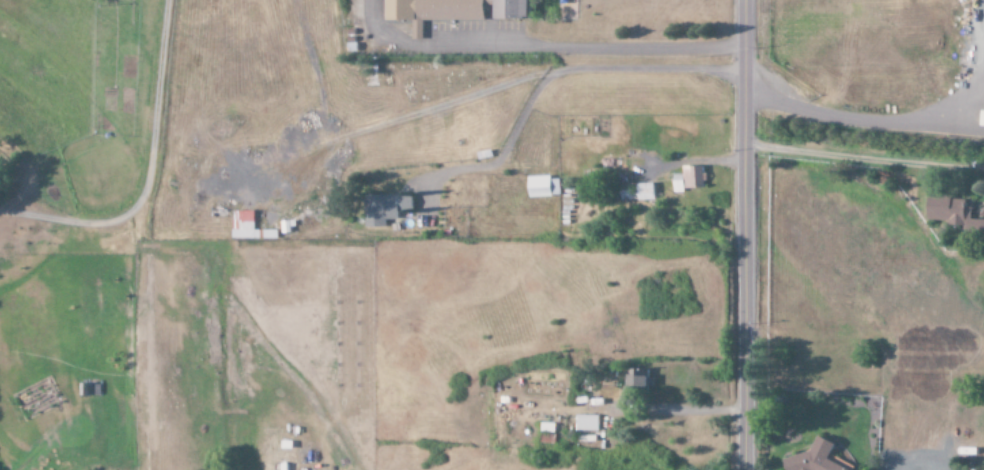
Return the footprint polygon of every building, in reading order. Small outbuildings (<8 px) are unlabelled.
[(386,20),(386,0),(483,0),(483,21),(421,21),(386,20)] [(495,18),(530,19),(530,0),(495,0),(495,18)] [(675,174),(675,193),(684,193),(684,188),(704,189),(704,167),(684,166),(684,175),(675,174)] [(560,196),(559,177),(530,178),(530,197),(560,196)] [(638,200),(655,200),(655,184),(637,184),(638,200)] [(368,227),(388,227),(388,219),(402,219),(402,213),(416,212),(416,195),(368,195),(368,227)] [(931,219),(963,222),(963,228),(973,229),(973,228),(983,229),(983,221),(969,220),(971,198),(933,195),(931,219)] [(256,211),(234,211),(235,239),(262,238),(262,230),(257,230),(256,211)] [(649,370),(628,369),(627,400),(637,400),(638,390),(655,391),(656,377),(649,377),(649,370)] [(577,430),(600,431),(601,416),(577,415),(577,430)] [(786,460),(789,469),(852,469),(831,460),(838,444),(821,436),(814,451),(786,460)]
